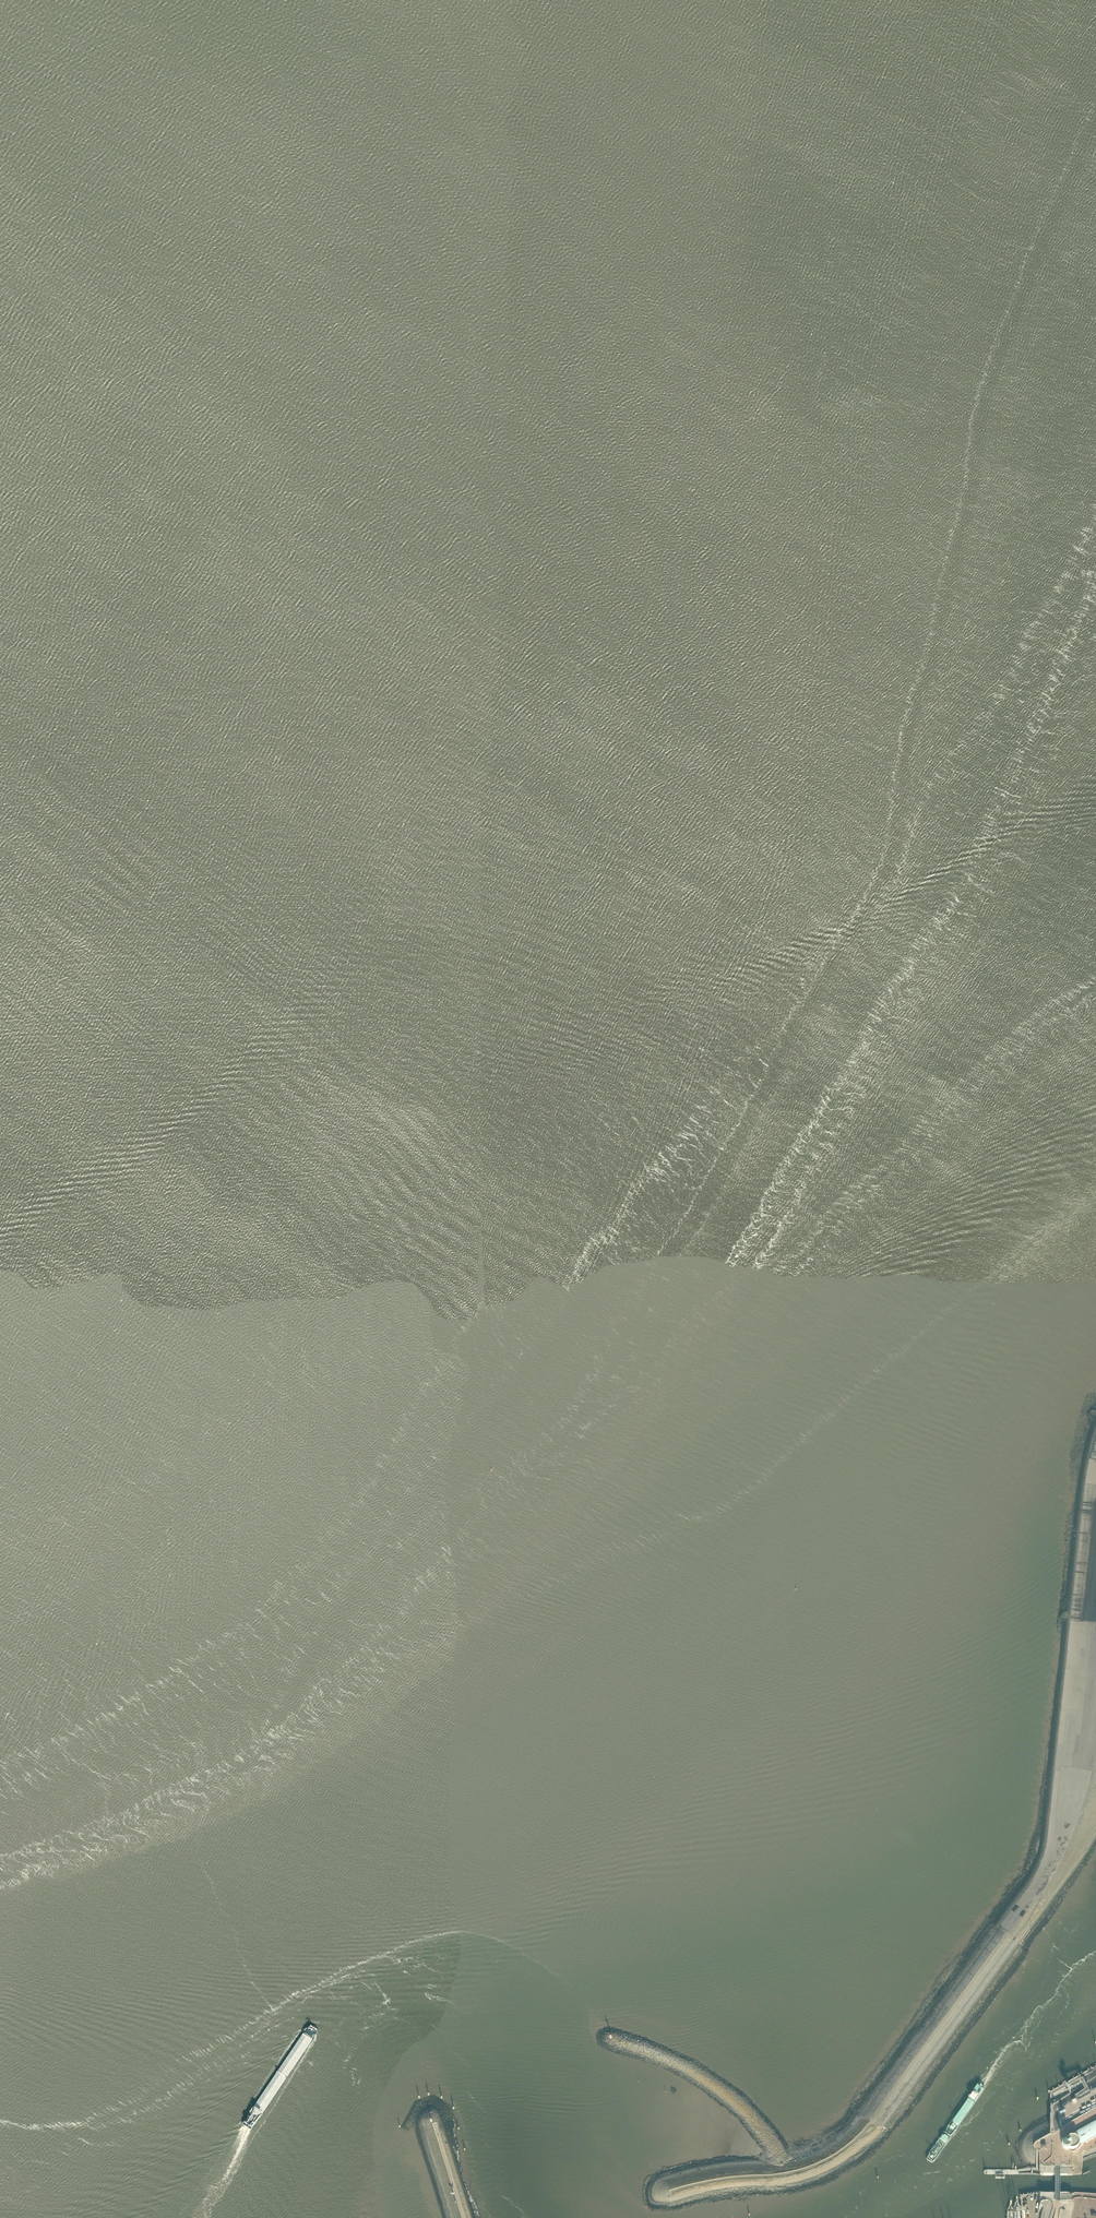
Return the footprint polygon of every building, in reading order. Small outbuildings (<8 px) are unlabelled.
[(1069,2148),(1070,2149),(1071,2149),(1072,2149),(1073,2149),(1074,2149),(1075,2149),(1076,2148),(1077,2148),(1078,2147),(1078,2146),(1079,2146),(1079,2145),(1079,2144),(1081,2143),(1081,2145),(1095,2136),(1095,2124),(1075,2136),(1074,2136),(1073,2135),(1072,2135),(1071,2135),(1071,2136),(1070,2136),(1069,2136),(1069,2137),(1068,2137),(1067,2138),(1066,2139),(1066,2140),(1066,2141),(1066,2142),(1065,2142),(1065,2143),(1064,2143),(1064,2144),(1063,2144),(1063,2145),(1063,2146),(1063,2147),(1064,2147),(1064,2148),(1065,2148),(1065,2149),(1066,2149),(1067,2149),(1068,2149),(1069,2149),(1069,2148)]
